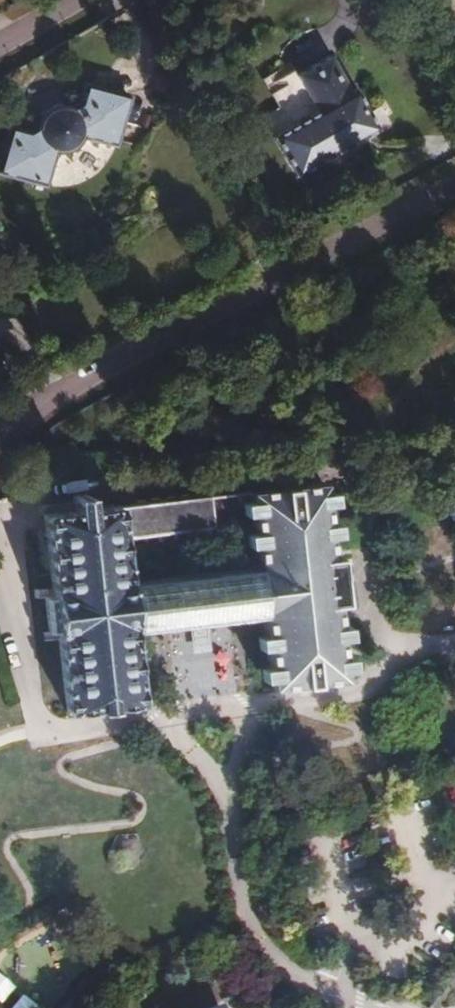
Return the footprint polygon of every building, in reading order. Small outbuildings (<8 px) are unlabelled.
[(354,94),(333,58),(299,78),(320,114),(276,140),(300,180),(382,132),(358,91),(354,94)] [(1,172),(50,185),(59,150),(63,152),(67,153),(72,152),(76,150),(79,148),(82,144),(84,140),(84,136),(118,144),(131,96),(87,85),(82,104),(73,110),(68,108),(63,106),(58,106),(53,108),(48,111),(45,116),(44,121),(44,127),(31,133),(14,128),(1,172)] [(57,632),(67,715),(141,706),(131,629),(187,622),(206,620),(260,613),(269,690),(344,681),(335,605),(343,604),(338,557),(329,558),(320,481),(245,490),(252,550),(123,565),(120,536),(209,526),(205,495),(116,506),(85,509),(84,495),(70,496),(72,511),(43,515),(53,596),(43,597),(47,633),(57,632)] [(206,620),(187,622),(191,652),(209,650),(206,620)]
